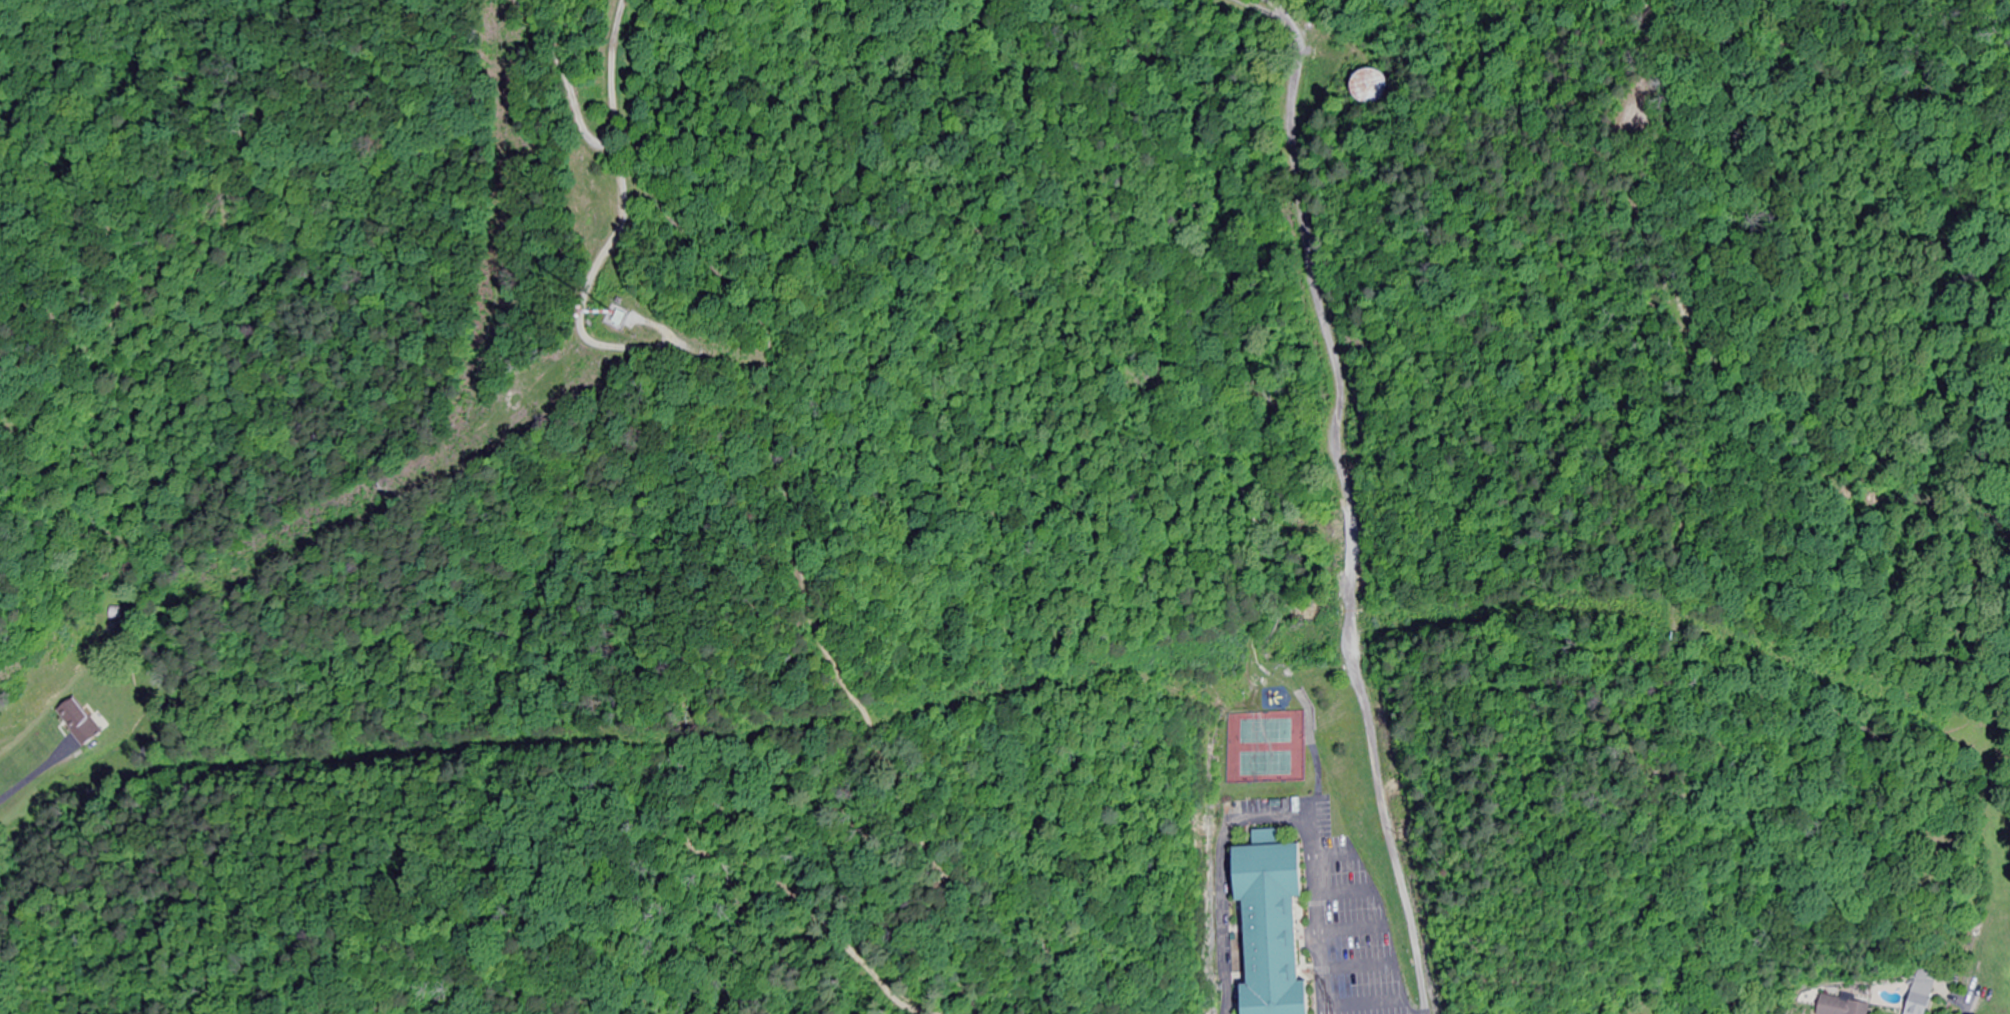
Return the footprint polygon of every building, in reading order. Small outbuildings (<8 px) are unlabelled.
[(1365,103),(1387,87),(1373,68),(1351,84),(1365,103)] [(88,746),(106,731),(76,697),(58,712),(88,746)] [(1312,979),(1315,1013),(1248,1013),(1246,985),(1254,984),(1247,898),(1239,899),(1235,846),(1254,844),(1253,829),(1280,827),(1281,843),(1302,841),(1306,895),(1300,896),(1306,979),(1312,979)] [(1939,974),(1919,968),(1906,1013),(1928,1013),(1939,974)] [(1871,1003),(1820,995),(1816,1013),(1870,1013),(1871,1003)]
